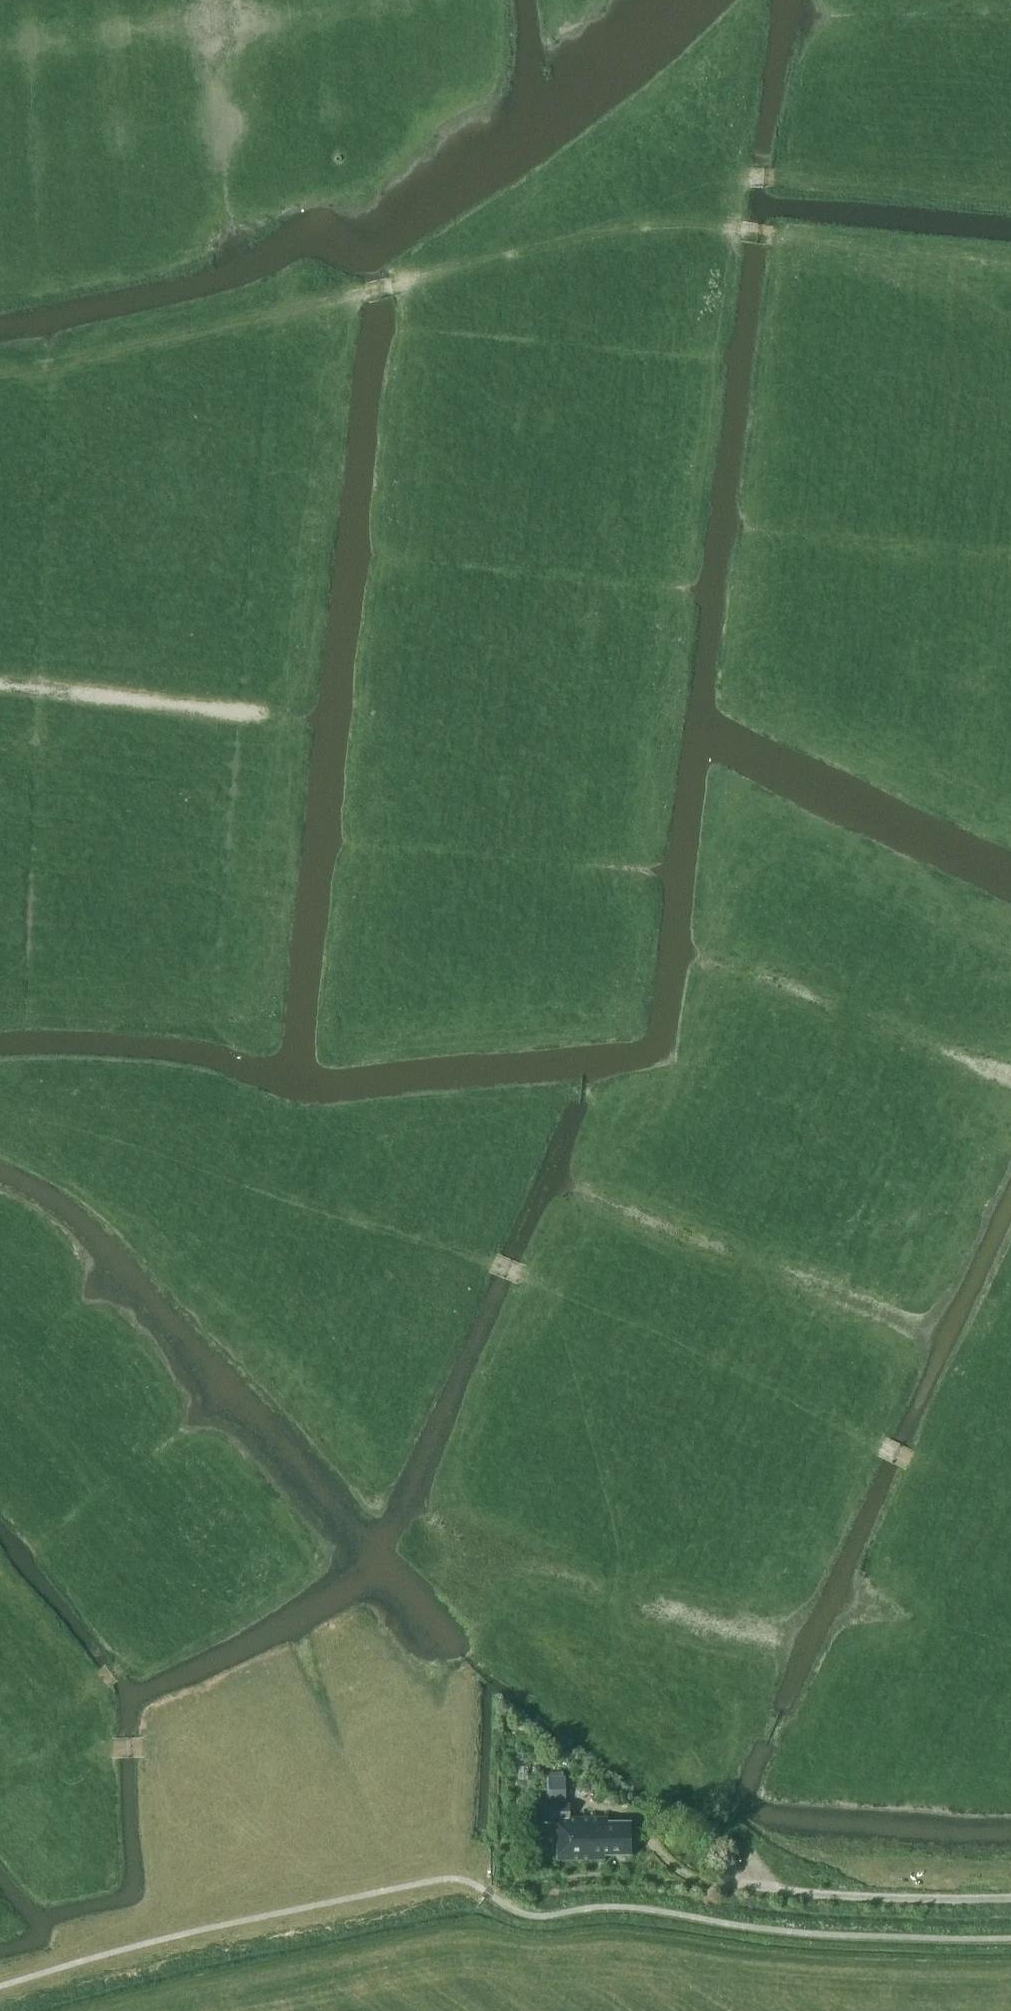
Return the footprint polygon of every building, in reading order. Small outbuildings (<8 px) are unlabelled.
[(565,1775),(564,1775),(563,1770),(550,1771),(550,1775),(549,1776),(549,1800),(566,1800),(565,1775)] [(571,1818),(570,1804),(546,1804),(546,1819),(558,1818),(559,1859),(605,1859),(605,1854),(630,1854),(630,1820),(609,1820),(609,1817),(571,1818)]
